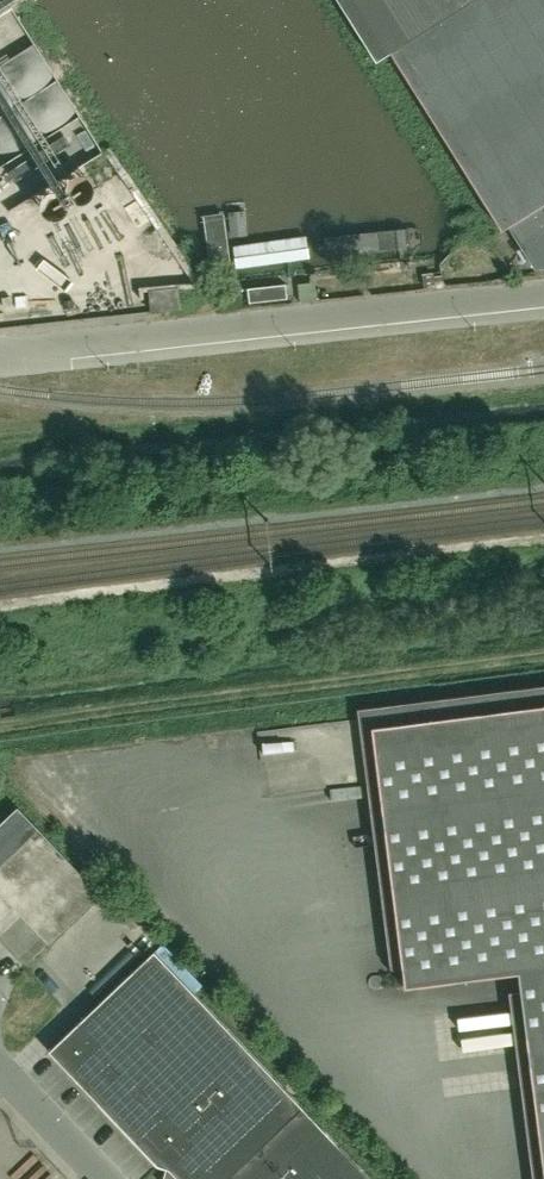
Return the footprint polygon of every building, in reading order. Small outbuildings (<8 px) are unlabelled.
[(375,63),(389,54),(502,231),(508,227),(535,269),(543,268),(543,0),(335,0),(375,63)] [(221,204),(218,211),(198,216),(184,244),(211,291),(213,314),(515,281),(473,214),(457,217),(442,252),(419,254),(415,226),(246,245),(237,203),(237,194),(221,194),(221,204)] [(150,293),(152,310),(180,308),(178,290),(150,293)] [(374,726),(406,988),(520,973),(543,1170),(543,704),(374,726)] [(49,943),(100,894),(18,807),(0,824),(0,892),(49,943)] [(156,952),(50,1052),(158,1166),(169,1169),(178,1178),(371,1178),(156,952)]
